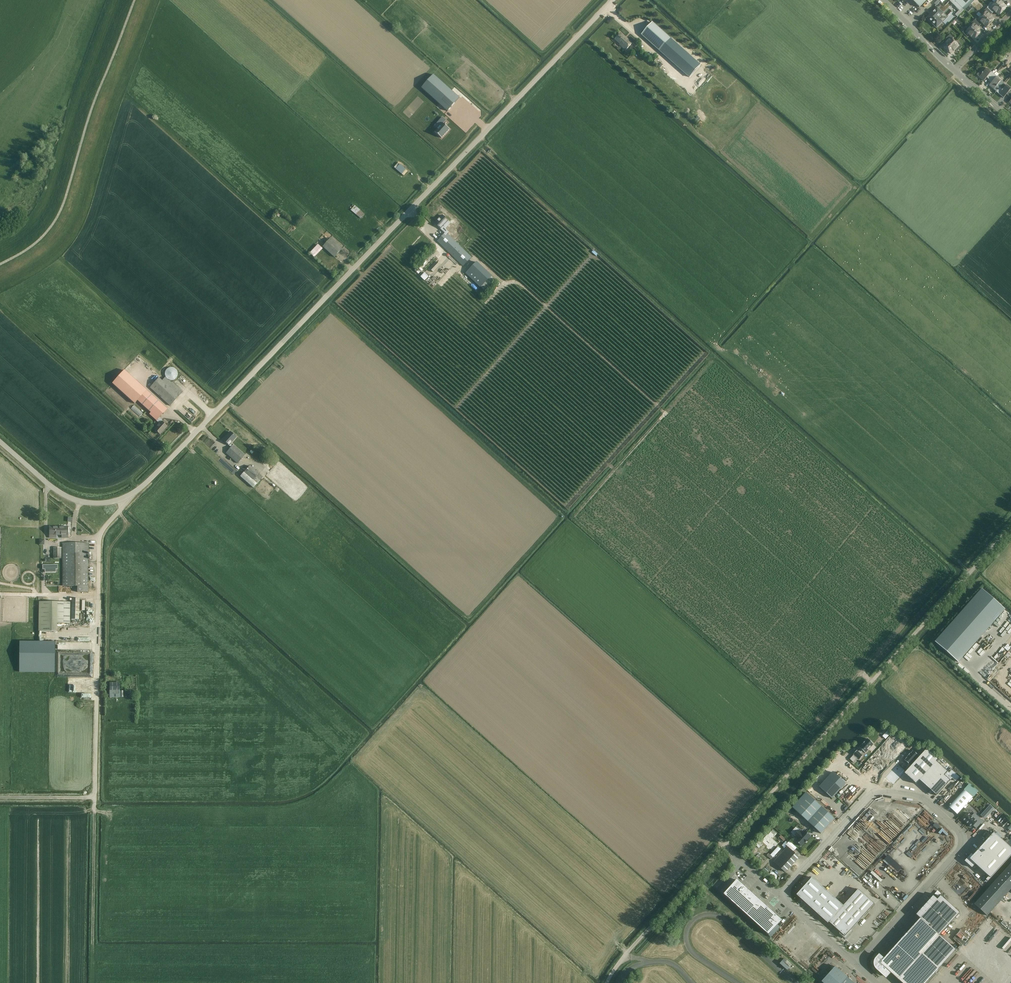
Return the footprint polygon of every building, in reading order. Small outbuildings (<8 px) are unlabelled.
[(954,0),(951,0),(950,1),(956,8),(960,11),(955,15),(957,17),(964,11),(962,9),(959,5),(954,0)] [(971,0),(954,0),(959,5),(962,9),(971,0)] [(1002,11),(1006,7),(1002,2),(1004,0),(996,0),(997,1),(995,3),(1002,11)] [(993,10),(998,15),(1002,11),(995,3),(992,6),(990,4),(987,8),(991,12),(993,10)] [(927,18),(936,27),(942,22),(938,18),(942,14),(937,8),(927,18)] [(982,16),(990,23),(994,19),(989,15),(991,12),(987,8),(983,11),(985,13),(982,16)] [(981,23),(986,27),(990,23),(982,16),(980,18),(978,17),(974,20),(979,25),(981,23)] [(970,28),(978,36),(982,32),(977,27),(979,25),(974,20),(971,24),(972,26),(970,28)] [(642,35),(659,51),(670,39),(652,23),(642,35)] [(970,36),(974,40),(978,36),(970,28),(968,30),(966,29),(962,32),(968,38),(970,36)] [(621,45),(626,50),(632,43),(627,39),(626,39),(620,33),(615,39),(621,45)] [(943,46),(947,50),(955,42),(952,40),(954,38),(950,34),(946,39),(948,41),(943,46)] [(947,50),(951,54),(956,49),(958,51),(962,47),(959,43),(957,45),(955,42),(947,50)] [(976,75),(984,81),(987,78),(989,80),(989,81),(994,74),(997,71),(995,70),(994,71),(993,71),(992,73),(992,72),(987,68),(984,71),(981,69),(976,75)] [(675,71),(670,75),(673,79),(678,75),(675,71)] [(434,74),(421,87),(447,111),(459,98),(434,74)] [(997,77),(994,74),(989,81),(990,81),(991,84),(989,86),(996,92),(1001,86),(1004,83),(997,77)] [(1003,98),(1006,95),(1009,97),(1010,95),(1010,89),(1006,85),(1004,88),(1001,86),(996,92),(1003,98)] [(441,138),(449,129),(443,123),(445,120),(442,117),(438,121),(441,124),(435,132),(441,138)] [(404,176),(409,171),(399,162),(394,167),(404,176)] [(362,219),(366,213),(355,205),(351,210),(362,219)] [(435,223),(443,230),(446,227),(444,225),(448,221),(442,216),(435,223)] [(437,241),(463,266),(472,257),(446,232),(437,241)] [(343,249),(331,238),(323,247),(334,258),(343,249)] [(481,287),(485,290),(495,280),(491,277),(492,276),(477,262),(466,273),(481,287)] [(426,281),(431,276),(426,272),(422,277),(426,281)] [(178,373),(178,372),(178,371),(177,369),(176,369),(175,368),(174,367),(173,367),(171,367),(170,367),(169,368),(168,368),(167,369),(166,371),(166,372),(165,374),(166,375),(166,376),(167,377),(168,378),(169,379),(170,379),(171,380),(172,380),(173,380),(175,379),(176,378),(178,376),(178,374),(178,373)] [(146,390),(124,370),(112,383),(134,404),(146,390)] [(150,387),(170,406),(183,392),(172,382),(171,383),(165,377),(162,380),(159,378),(150,387)] [(154,429),(160,434),(167,427),(161,422),(163,420),(160,418),(167,409),(147,390),(137,401),(157,419),(156,421),(159,424),(154,429)] [(138,410),(139,409),(134,405),(131,408),(140,417),(142,414),(138,410)] [(226,453),(237,464),(245,455),(231,442),(236,437),(230,432),(223,440),(229,445),(231,447),(226,453)] [(249,465),(240,476),(253,488),(263,477),(249,465)] [(49,527),(49,538),(56,538),(56,535),(59,535),(59,527),(49,527)] [(62,535),(62,538),(68,538),(68,527),(59,527),(59,535),(62,535)] [(77,592),(88,592),(88,542),(62,542),(62,586),(77,586),(77,592)] [(61,558),(61,547),(53,547),(53,558),(61,558)] [(982,589),(935,642),(958,662),(1004,610),(982,589)] [(79,619),(79,598),(71,598),(71,619),(79,619)] [(38,631),(57,631),(57,623),(70,623),(70,602),(39,602),(38,631)] [(92,635),(34,636),(34,660),(92,659),(92,635)] [(84,695),(94,695),(94,690),(91,690),(92,683),(82,682),(81,689),(84,689),(84,695)] [(120,697),(119,682),(109,682),(110,697),(120,697)] [(854,753),(853,754),(854,755),(858,758),(859,760),(860,759),(863,756),(861,755),(864,752),(865,753),(873,744),(867,739),(859,748),(861,749),(858,752),(857,751),(854,753)] [(937,761),(937,762),(937,761),(925,750),(904,773),(916,784),(919,780),(937,761)] [(907,767),(915,758),(909,752),(901,761),(907,767)] [(948,772),(937,762),(937,761),(919,780),(930,790),(944,775),(948,772)] [(891,785),(904,771),(896,764),(883,778),(891,785)] [(949,773),(948,772),(944,775),(950,780),(952,778),(956,782),(960,778),(952,770),(949,773)] [(846,783),(834,773),(820,788),(832,799),(846,783)] [(944,775),(930,790),(936,796),(950,781),(950,780),(944,775)] [(972,797),(964,790),(949,807),(957,814),(972,797)] [(821,834),(834,819),(806,793),(792,808),(821,834)] [(986,818),(996,808),(991,804),(981,814),(986,818)] [(983,821),(974,813),(971,816),(967,813),(962,819),(971,827),(973,826),(976,829),(983,821)] [(887,819),(880,827),(875,822),(872,825),(885,838),(888,835),(893,840),(901,832),(887,819)] [(773,831),(762,843),(770,850),(777,842),(773,838),(777,834),(773,831)] [(807,840),(810,836),(804,831),(802,833),(799,831),(794,835),(798,838),(795,841),(801,846),(805,842),(805,843),(807,840)] [(994,832),(973,855),(971,854),(964,861),(972,868),(975,864),(990,878),(1010,855),(1010,849),(994,832)] [(841,841),(831,850),(837,856),(846,847),(841,841)] [(799,857),(787,847),(774,862),(785,872),(799,857)] [(849,868),(851,866),(843,857),(841,859),(849,868)] [(974,904),(987,916),(1010,889),(1010,863),(974,904)] [(746,881),(751,875),(746,871),(741,878),(746,881)] [(842,905),(812,878),(796,895),(827,922),(828,921),(839,931),(838,932),(844,938),(852,930),(850,929),(874,903),(857,888),(842,905)] [(741,883),(742,883),(741,882),(740,883),(737,880),(734,883),(733,882),(732,883),(733,884),(727,891),(727,890),(723,894),(769,935),(772,931),(777,925),(782,919),(781,920),(741,883)] [(874,962),(874,965),(875,966),(877,969),(882,973),(883,972),(887,975),(890,972),(902,982),(925,982),(956,950),(939,935),(959,913),(940,895),(937,899),(933,895),(916,914),(920,918),(883,959),(879,955),(876,958),(875,960),(874,962)] [(961,930),(956,936),(960,941),(966,935),(961,930)] [(807,961),(810,963),(821,949),(818,947),(807,961)] [(789,967),(782,961),(780,963),(787,970),(789,967)] [(835,966),(821,981),(823,982),(853,982),(835,966)]
